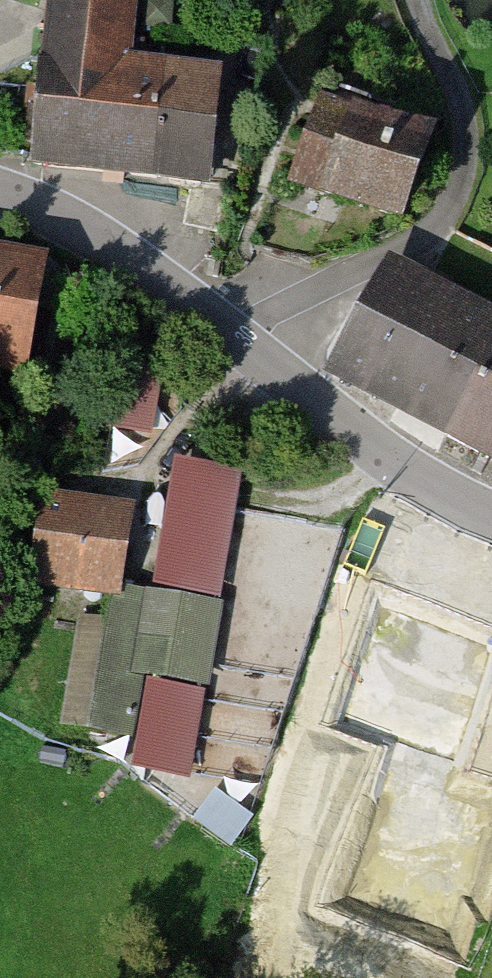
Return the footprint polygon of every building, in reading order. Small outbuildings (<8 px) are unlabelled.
[(31,170),(217,186),(227,71),(138,64),(144,0),(46,0),(31,170)] [(355,127),(321,114),(298,178),(399,215),(426,141),(359,117),(355,127)] [(20,371),(39,267),(0,260),(0,368),(20,371)] [(334,373),(491,460),(491,321),(391,270),(334,373)] [(154,370),(123,365),(112,426),(143,431),(154,370)] [(194,474),(176,584),(217,590),(235,481),(194,474)] [(144,502),(137,580),(159,582),(166,504),(144,502)] [(125,514),(47,503),(36,576),(114,587),(125,514)] [(213,603),(114,587),(87,727),(130,734),(140,673),(199,684),(213,603)] [(198,697),(157,691),(146,766),(185,771),(198,697)] [(246,824),(210,799),(196,818),(233,843),(246,824)]
